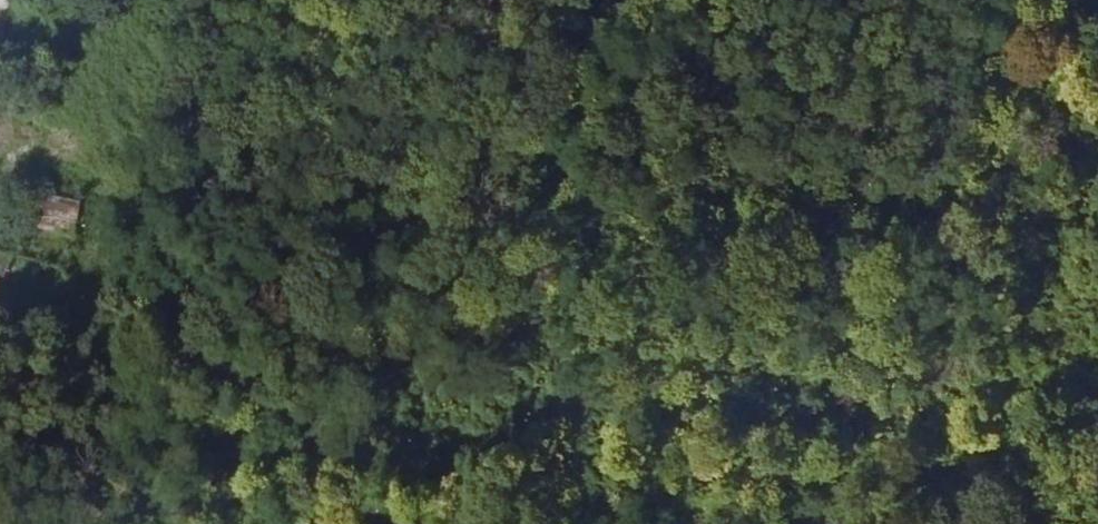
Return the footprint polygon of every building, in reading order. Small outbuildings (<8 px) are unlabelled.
[(36,195),(35,231),(84,232),(85,196),(36,195)]
